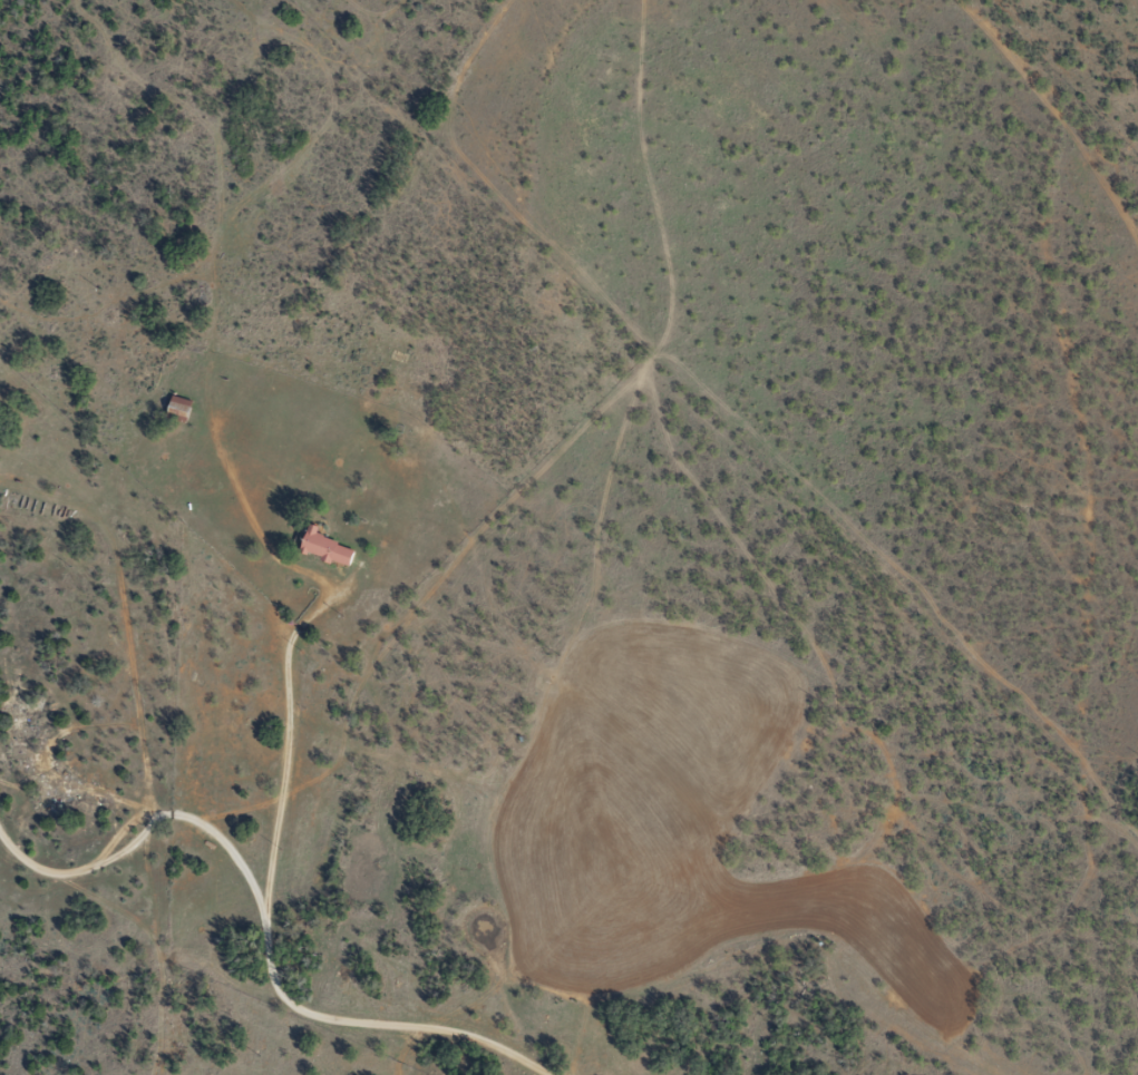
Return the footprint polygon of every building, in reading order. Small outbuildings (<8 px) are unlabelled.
[(188,401),(168,394),(163,406),(183,414),(188,401)] [(352,546),(302,529),(295,549),(346,566),(352,546)]
